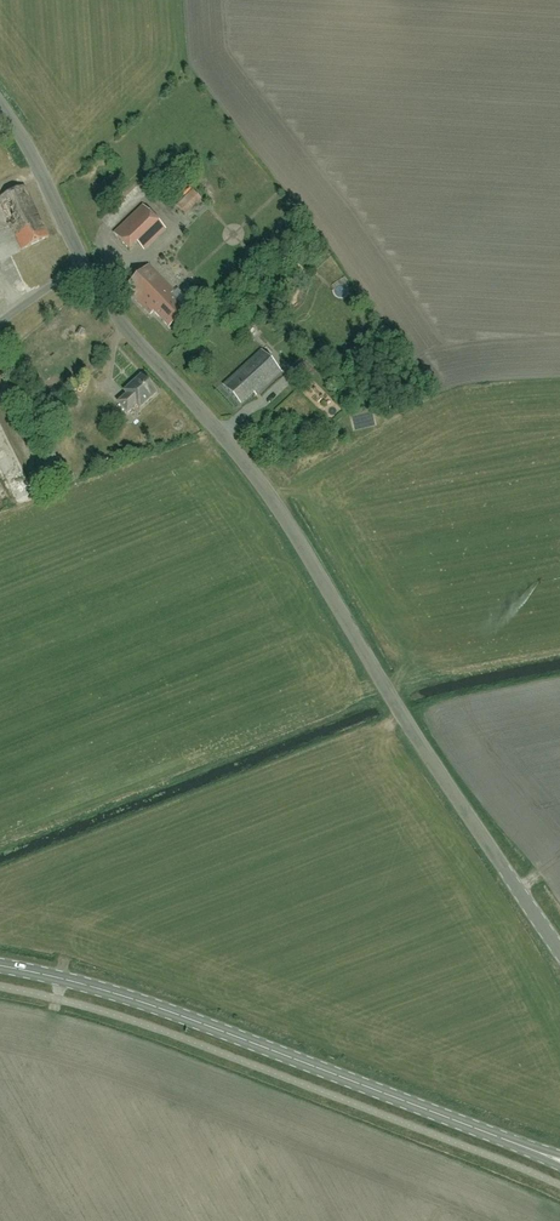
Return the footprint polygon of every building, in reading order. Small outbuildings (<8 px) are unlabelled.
[(192,187),(176,203),(186,213),(202,197),(192,187)] [(143,205),(113,233),(129,250),(159,222),(143,205)] [(24,250),(54,238),(51,230),(35,236),(32,229),(17,235),(13,225),(2,229),(10,248),(22,244),(24,250)] [(257,259),(267,250),(260,244),(251,253),(257,259)] [(169,328),(186,311),(170,295),(174,292),(149,265),(125,289),(150,315),(154,312),(169,328)] [(259,392),(281,372),(261,351),(224,385),(241,403),(256,389),(259,392)] [(140,408),(157,392),(141,375),(124,391),(127,395),(118,403),(127,413),(137,405),(140,408)]
